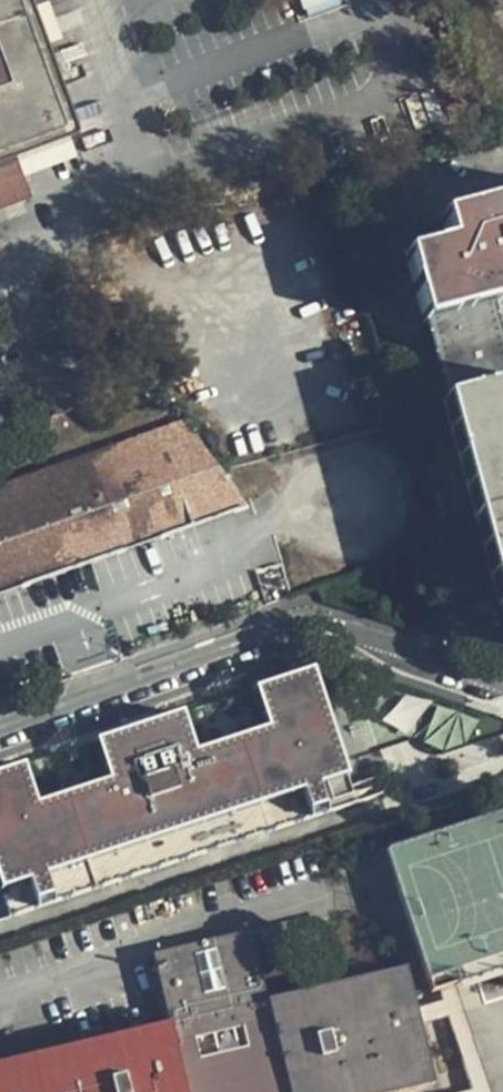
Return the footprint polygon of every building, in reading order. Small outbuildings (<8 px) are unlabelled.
[(14,0),(0,0),(0,167),(68,142),(19,15),(14,0)] [(19,15),(61,0),(14,0),(19,15)] [(343,3),(342,0),(298,0),(304,16),(343,3)] [(491,303),(502,299),(502,191),(438,208),(446,236),(401,251),(405,265),(379,273),(384,289),(371,293),(383,336),(421,325),(498,604),(466,613),(474,643),(480,642),(483,654),(502,649),(502,348),(491,303)] [(153,435),(0,488),(0,578),(181,515),(153,435)] [(181,515),(0,578),(0,595),(186,531),(181,515)] [(288,675),(244,690),(258,728),(191,751),(177,712),(89,742),(102,781),(31,805),(17,765),(0,771),(0,911),(2,918),(360,801),(352,777),(325,787),(288,675)] [(388,846),(434,991),(502,969),(502,809),(388,846)] [(24,1091),(404,1091),(428,1086),(399,970),(264,1003),(247,936),(152,960),(169,1024),(15,1065),(24,1091)] [(15,1065),(0,1069),(0,1091),(24,1091),(15,1065)]
